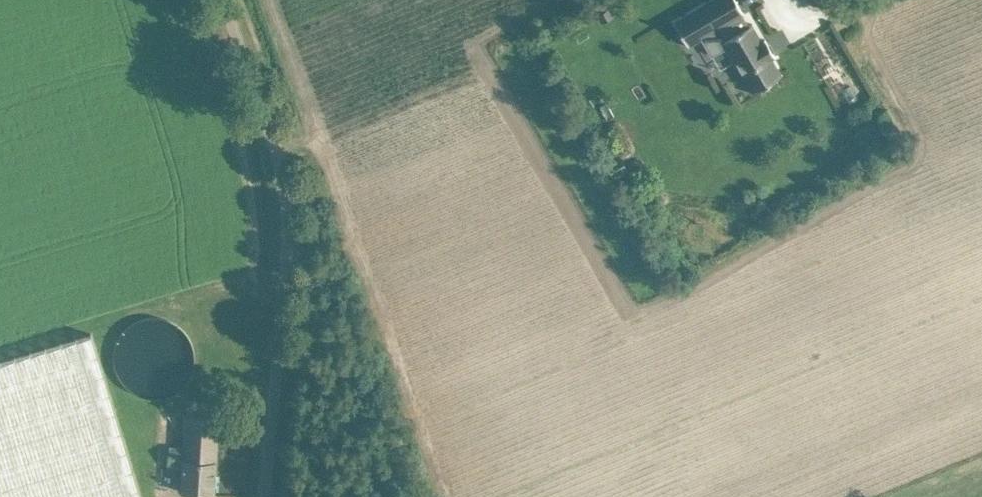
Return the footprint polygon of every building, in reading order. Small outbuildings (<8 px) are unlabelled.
[(674,20),(689,46),(690,45),(689,44),(701,36),(712,54),(726,46),(752,90),(750,91),(751,92),(782,74),(782,73),(780,73),(770,56),(773,55),(774,56),(775,55),(765,38),(764,39),(765,40),(762,42),(752,25),(753,24),(753,23),(748,25),(741,13),(742,13),(743,14),(744,13),(736,0),(710,0),(675,20),(675,19),(674,20)] [(609,8),(597,15),(601,22),(613,15),(609,8)] [(92,333),(0,361),(0,496),(142,496),(92,333)] [(219,417),(186,415),(184,448),(169,447),(168,465),(183,465),(181,491),(214,493),(219,417)]
